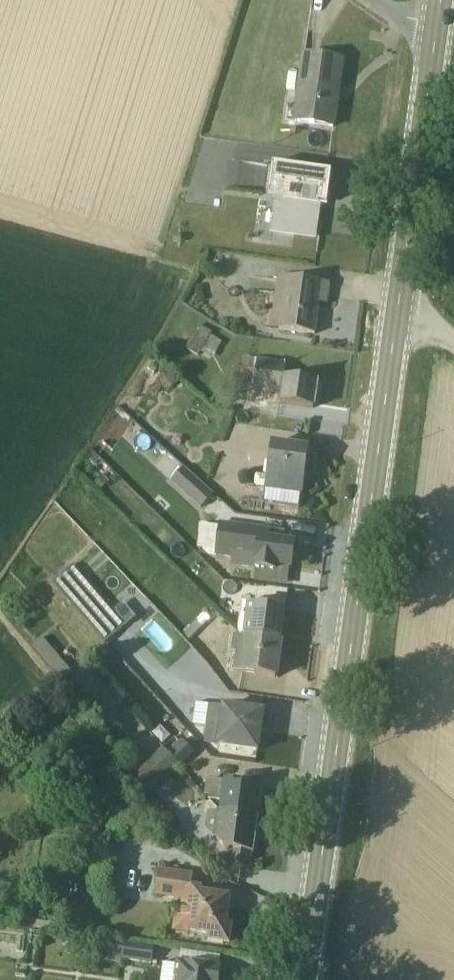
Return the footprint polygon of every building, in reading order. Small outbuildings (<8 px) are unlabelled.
[(335,109),(340,72),(304,67),(298,107),(289,106),(285,132),(332,139),(337,109),(335,109)] [(328,203),(331,185),(272,177),(268,208),(279,209),(278,215),(274,215),(270,246),(315,252),(320,217),(326,218),(328,203)] [(278,288),(269,339),(314,346),(319,315),(327,316),(330,295),(329,294),(278,288)] [(199,336),(185,359),(197,366),(200,363),(212,370),(222,353),(210,346),(211,343),(199,336)] [(242,377),(234,376),(232,394),(282,400),(280,415),(314,420),(318,393),(285,389),(287,375),(243,370),(242,377)] [(307,458),(271,454),(266,487),(258,486),(255,488),(254,495),(256,498),(266,500),(264,514),(298,518),(299,507),(301,507),(307,458)] [(289,580),(290,580),(295,553),(294,552),(270,548),(271,542),(270,542),(220,533),(215,566),(231,569),(230,578),(254,581),(252,593),(286,598),(289,580)] [(78,584),(50,612),(92,655),(121,627),(78,584)] [(281,652),(287,609),(266,606),(265,618),(242,615),(237,646),(281,652)] [(210,630),(201,621),(179,644),(188,652),(210,630)] [(281,652),(230,646),(228,667),(234,668),(233,682),(276,689),(281,652)] [(42,647),(34,655),(62,685),(71,677),(42,647)] [(196,714),(193,736),(194,736),(206,738),(204,755),(257,762),(260,741),(268,742),(271,723),(209,715),(209,716),(196,714)] [(171,766),(179,776),(194,763),(184,752),(171,766)] [(133,785),(150,803),(179,776),(163,757),(133,785)] [(245,793),(207,789),(205,806),(209,807),(209,810),(220,812),(219,823),(258,828),(261,801),(245,799),(245,793)] [(253,863),(258,828),(208,821),(206,839),(211,846),(215,846),(215,850),(224,860),(230,861),(229,867),(239,878),(249,880),(250,880),(252,864),(253,863)] [(159,879),(155,906),(175,909),(174,915),(183,916),(181,927),(174,926),(172,941),(208,946),(207,952),(223,954),(227,924),(224,923),(225,918),(218,909),(213,908),(213,905),(203,903),(203,898),(192,897),(192,884),(159,879)] [(124,952),(122,970),(151,973),(153,956),(124,952)] [(98,954),(96,970),(118,972),(121,956),(98,954)] [(220,978),(219,978),(220,966),(181,960),(179,971),(176,971),(175,975),(162,973),(162,979),(219,979),(220,978)]
